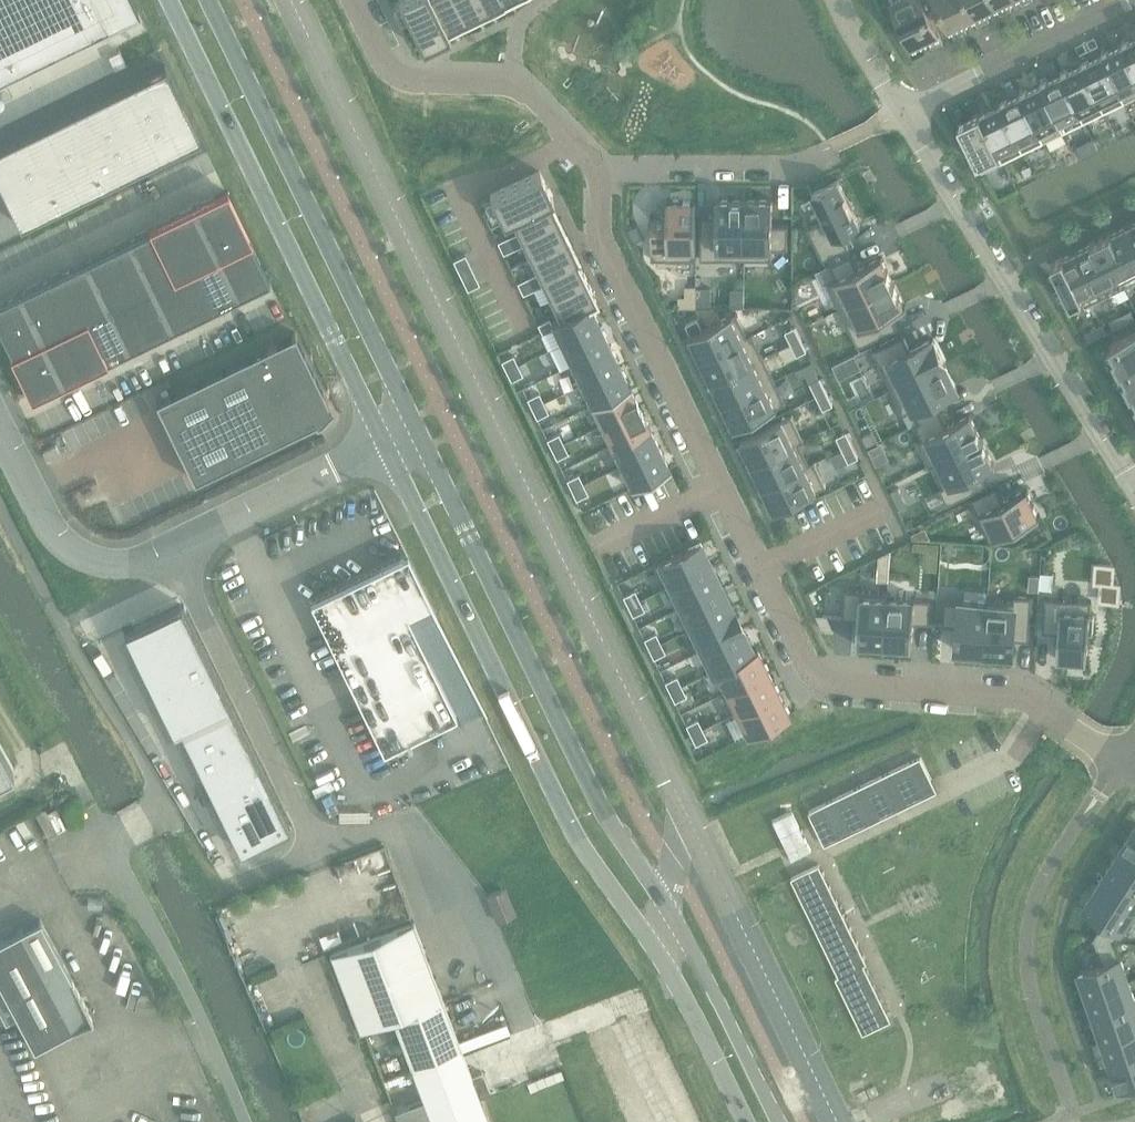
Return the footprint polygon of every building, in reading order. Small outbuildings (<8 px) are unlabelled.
[(138,12),(132,0),(0,0),(0,79),(138,12)] [(418,46),(444,33),(443,31),(442,29),(428,0),(395,0),(418,46)] [(442,29),(461,20),(452,0),(428,0),(442,29)] [(461,20),(481,10),(476,0),(452,0),(461,20)] [(481,10),(500,2),(499,0),(476,0),(481,10)] [(940,2),(940,0),(900,0),(896,2),(905,20),(900,23),(910,44),(915,41),(928,35),(934,47),(946,42),(940,30),(929,7),(940,2)] [(974,13),(968,0),(940,0),(940,2),(951,24),(957,36),(969,31),(963,18),(974,13)] [(997,2),(996,0),(968,0),(974,13),(980,25),(991,20),(985,7),(997,2)] [(997,2),(1003,14),(1014,9),(1010,0),(996,0),(997,2)] [(461,20),(442,29),(443,31),(501,4),(500,2),(481,10),(461,20)] [(1128,40),(1122,43),(1134,69),(1134,37),(1128,40)] [(1134,97),(1134,69),(1122,43),(1108,50),(1102,53),(1112,74),(1121,92),(1126,102),(1134,97)] [(119,51),(109,56),(115,69),(125,64),(119,51)] [(1105,112),(1126,102),(1121,92),(1112,74),(1102,53),(1087,60),(1081,63),(1100,102),(1105,112)] [(1085,122),(1105,112),(1100,102),(1081,63),(1067,70),(1061,73),(1071,93),(1080,112),(1085,122)] [(1064,132),(1085,122),(1080,112),(1071,93),(1061,73),(1046,80),(1040,83),(1059,122),(1064,132)] [(1044,142),(1064,132),(1059,122),(1040,83),(1026,90),(1020,93),(1030,114),(1039,132),(1044,142)] [(1023,152),(1044,142),(1039,132),(1030,114),(1020,93),(1005,100),(999,103),(1019,142),(1023,152)] [(1003,162),(1023,152),(1019,142),(999,103),(984,110),(979,113),(989,133),(998,152),(1003,162)] [(982,172),(1003,162),(998,152),(989,133),(979,113),(958,123),(977,162),(982,172)] [(1092,139),(1088,141),(1094,153),(1098,151),(1092,139)] [(1030,165),(1022,169),(1026,177),(1034,174),(1030,165)] [(540,171),(489,196),(502,223),(511,219),(549,201),(553,199),(540,171)] [(825,220),(807,229),(822,260),(849,247),(842,233),(860,224),(853,211),(845,194),(838,180),(812,193),(825,220)] [(242,225),(244,224),(227,188),(195,204),(217,250),(247,235),(242,225)] [(653,214),(651,214),(651,260),(653,260),(667,260),(669,260),(694,260),(696,260),(696,199),(694,199),(694,200),(669,200),(669,199),(667,199),(667,216),(653,216),(653,214)] [(716,216),(701,216),(701,260),(716,260),(744,260),(744,200),(716,200),(716,216)] [(772,200),(744,200),(744,260),(772,260),(772,249),(788,249),(788,225),(772,225),(772,200)] [(517,232),(507,237),(513,249),(523,244),(520,238),(558,220),(549,201),(511,219),(517,232)] [(172,215),(195,261),(217,250),(195,204),(172,215)] [(151,225),(173,271),(195,261),(172,215),(151,225)] [(558,220),(520,238),(523,244),(530,258),(568,240),(558,220)] [(1064,258),(1063,257),(1052,262),(1072,302),(1081,298),(1085,306),(1134,282),(1134,223),(1112,234),(1111,234),(1091,243),(1091,244),(1064,258)] [(148,226),(149,228),(129,238),(151,282),(173,271),(151,225),(148,226)] [(238,294),(269,280),(247,235),(217,250),(238,294)] [(507,237),(497,242),(503,254),(513,249),(507,237)] [(151,282),(129,238),(107,248),(129,293),(151,282)] [(537,273),(527,278),(533,290),(543,285),(540,279),(578,260),(568,240),(530,258),(537,273)] [(129,293),(107,248),(85,259),(107,303),(129,293)] [(238,294),(217,250),(195,261),(216,305),(238,294)] [(465,254),(453,260),(458,270),(470,264),(465,254)] [(836,279),(827,284),(828,285),(839,308),(868,295),(893,282),(886,269),(881,259),(883,259),(882,257),(858,268),(851,254),(830,265),(836,279)] [(63,270),(85,314),(107,303),(85,259),(63,270)] [(578,260),(540,279),(543,285),(550,298),(588,280),(578,260)] [(216,305),(195,261),(173,271),(194,316),(216,305)] [(470,264),(458,270),(462,280),(475,274),(470,264)] [(85,314),(63,270),(41,280),(63,325),(85,314)] [(194,316),(173,271),(151,282),(172,326),(194,316)] [(475,274),(462,280),(467,290),(479,284),(475,274)] [(527,278),(517,283),(523,295),(533,290),(527,278)] [(63,325),(41,280),(19,291),(41,335),(63,325)] [(588,280),(550,298),(559,318),(560,319),(590,305),(590,306),(598,302),(588,280)] [(172,326),(151,282),(129,293),(150,337),(172,326)] [(868,295),(839,308),(850,332),(851,333),(858,348),(898,328),(891,314),(906,307),(905,305),(904,306),(899,295),(893,282),(868,295)] [(712,288),(696,288),(696,308),(712,308),(712,288)] [(0,300),(0,329),(10,350),(41,335),(19,291),(0,300)] [(107,303),(128,348),(150,337),(129,293),(107,303)] [(128,348),(107,303),(85,314),(106,358),(107,358),(128,348)] [(559,318),(551,322),(554,328),(561,343),(599,325),(590,306),(590,305),(560,319),(559,318)] [(1130,312),(1120,317),(1124,324),(1134,319),(1130,312)] [(698,319),(686,325),(690,335),(688,336),(689,338),(690,337),(701,359),(747,336),(737,315),(736,313),(702,329),(698,319)] [(63,325),(85,371),(108,360),(107,358),(106,358),(85,314),(63,325)] [(1113,329),(1124,324),(1120,317),(1110,322),(1113,329)] [(549,318),(537,324),(542,334),(554,328),(551,322),(549,318)] [(1084,333),(1085,334),(1088,340),(1106,332),(1102,324),(1084,333)] [(41,335),(63,381),(85,371),(63,325),(41,335)] [(599,325),(561,343),(571,363),(609,345),(599,325)] [(795,327),(785,332),(791,344),(801,339),(795,327)] [(1121,370),(1134,363),(1134,331),(1108,345),(1113,356),(1111,357),(1119,371),(1121,370)] [(297,338),(295,333),(225,366),(155,400),(194,480),(264,446),(273,442),(285,436),(296,430),(307,425),(319,419),(319,418),(320,416),(322,417),(329,405),(327,404),(324,402),(326,400),(327,399),(321,387),(314,372),(312,368),(306,355),(303,351),(297,338)] [(747,336),(701,359),(712,382),(758,360),(763,357),(752,333),(747,336)] [(10,350),(12,353),(10,354),(31,397),(33,396),(63,381),(41,335),(10,350)] [(903,336),(872,351),(879,365),(891,390),(918,377),(945,364),(934,341),(933,339),(910,350),(903,336)] [(933,339),(934,341),(945,364),(946,363),(934,338),(933,339)] [(801,339),(791,344),(796,356),(806,351),(801,339)] [(609,345),(571,363),(581,383),(619,365),(609,345)] [(513,355),(501,361),(506,371),(518,365),(513,355)] [(854,355),(832,365),(839,379),(861,369),(854,355)] [(758,360),(712,382),(723,405),(770,383),(775,380),(763,357),(758,360)] [(946,363),(945,364),(957,389),(958,388),(946,363)] [(1132,393),(1134,392),(1134,363),(1121,370),(1125,378),(1123,379),(1130,394),(1132,393)] [(918,377),(891,390),(903,415),(913,410),(919,422),(940,412),(934,400),(957,389),(945,364),(918,377)] [(518,365),(506,371),(511,381),(523,375),(518,365)] [(619,365),(581,383),(591,404),(629,385),(619,365)] [(820,378),(810,383),(816,397),(826,392),(820,378)] [(770,383),(723,405),(734,427),(733,428),(733,429),(786,404),(785,402),(775,380),(770,383)] [(591,404),(590,404),(591,406),(592,405),(601,424),(620,415),(639,406),(634,397),(630,387),(631,386),(630,385),(629,385),(591,404)] [(826,392),(816,397),(823,410),(833,405),(826,392)] [(539,393),(527,398),(532,408),(544,403),(539,393)] [(319,418),(319,419),(323,418),(330,405),(328,399),(327,399),(326,400),(324,402),(327,404),(329,405),(322,417),(320,416),(319,418)] [(544,403),(532,408),(536,418),(548,413),(544,403)] [(620,415),(601,424),(611,444),(649,426),(643,415),(639,406),(620,415)] [(919,422),(914,425),(921,439),(916,441),(929,467),(933,465),(933,464),(982,440),(980,437),(974,424),(970,415),(947,426),(940,412),(919,422)] [(787,418),(741,441),(752,464),(799,442),(799,443),(804,441),(792,416),(787,418)] [(649,426),(611,444),(621,464),(658,446),(649,426)] [(846,432),(836,437),(842,450),(852,445),(846,432)] [(872,432),(863,436),(868,446),(876,442),(872,432)] [(559,433),(546,439),(551,449),(563,443),(559,433)] [(982,440),(933,464),(933,465),(929,467),(939,489),(940,491),(947,505),(987,486),(980,471),(994,465),(990,456),(983,443),(982,440)] [(799,442),(752,464),(763,488),(810,465),(809,464),(799,443),(799,442)] [(881,442),(869,448),(877,465),(889,459),(881,442)] [(563,443),(551,449),(556,459),(568,453),(563,443)] [(56,445),(42,451),(48,462),(61,455),(56,445)] [(852,445),(842,450),(848,463),(858,458),(852,445)] [(658,446),(621,464),(631,485),(629,486),(630,487),(671,468),(670,466),(668,467),(658,446)] [(810,465),(763,488),(775,511),(821,489),(826,486),(814,461),(809,464),(810,465)] [(578,474),(566,480),(571,490),(583,484),(578,474)] [(583,484),(571,490),(576,500),(588,494),(583,484)] [(996,486),(970,499),(977,513),(978,515),(989,539),(990,541),(1009,531),(1011,535),(1027,527),(1025,524),(1040,516),(1040,515),(1039,515),(1027,491),(1027,490),(1003,501),(996,486)] [(898,488),(890,492),(899,510),(907,506),(898,488)] [(925,528),(912,535),(913,538),(930,539),(925,528)] [(700,542),(659,563),(669,585),(711,564),(700,542)] [(915,543),(914,550),(926,551),(925,568),(938,569),(939,544),(915,543)] [(879,556),(879,561),(890,562),(891,551),(879,556)] [(479,705),(406,554),(373,570),(310,601),(354,692),(383,752),(479,705)] [(711,564),(669,585),(680,607),(722,587),(711,564)] [(1030,576),(1029,591),(1039,592),(1040,577),(1030,576)] [(722,587),(680,607),(691,628),(711,618),(732,608),(722,587)] [(844,589),(842,618),(858,619),(856,645),(858,645),(858,644),(884,646),(887,597),(888,597),(889,592),(844,589)] [(635,590),(623,596),(628,606),(640,600),(635,590)] [(986,604),(983,653),(1012,655),(1012,639),(1029,640),(1032,597),(1014,595),(1013,601),(987,599),(986,604)] [(887,597),(884,646),(910,648),(910,649),(911,649),(913,623),(929,624),(931,600),(915,599),(915,598),(913,597),(913,599),(888,597),(887,597)] [(1045,598),(1043,632),(1058,633),(1056,660),(1058,660),(1058,658),(1062,659),(1085,660),(1085,662),(1086,662),(1088,634),(1093,634),(1094,617),(1090,616),(1090,615),(1091,601),(1045,598)] [(640,600),(628,606),(633,616),(644,610),(640,600)] [(944,601),(942,625),(958,626),(956,651),(983,653),(986,604),(960,602),(944,601)] [(180,603),(124,631),(173,732),(181,728),(230,704),(180,603)] [(711,618),(691,628),(701,650),(722,640),(743,630),(732,608),(711,618)] [(827,616),(816,616),(822,629),(833,630),(827,616)] [(722,640),(701,650),(712,672),(716,671),(754,652),(753,650),(743,630),(722,640)] [(656,633),(644,639),(648,649),(661,643),(656,633)] [(661,643),(648,649),(653,659),(665,653),(661,643)] [(754,652),(716,671),(725,690),(767,670),(757,648),(753,650),(754,652)] [(767,670),(725,690),(736,713),(778,692),(767,670)] [(677,676),(665,682),(669,692),(681,686),(677,676)] [(681,686),(669,692),(674,702),(686,696),(681,686)] [(778,692),(736,713),(747,735),(789,715),(778,692)] [(230,704),(181,728),(192,752),(241,728),(230,704)] [(698,719),(686,725),(690,735),(702,729),(698,719)] [(241,728),(192,752),(205,777),(254,753),(241,728)] [(702,729),(690,735),(695,745),(707,739),(702,729)] [(12,767),(0,745),(0,774),(12,767)] [(254,753),(205,777),(217,802),(266,778),(254,753)] [(266,778),(217,802),(240,849),(289,825),(266,778)] [(1134,853),(1134,827),(1123,846),(1134,853)] [(1110,866),(1134,882),(1134,853),(1123,846),(1110,866)] [(1097,887),(1134,910),(1134,908),(1134,882),(1110,866),(1097,887)] [(496,922),(517,914),(506,887),(486,895),(496,922)] [(1084,907),(1105,921),(1093,938),(1114,940),(1120,931),(1134,910),(1097,887),(1084,907)] [(34,1049),(85,1022),(88,1011),(71,979),(40,921),(0,943),(0,1015),(5,1025),(17,1019),(34,1049)] [(481,1074),(472,1077),(414,924),(333,955),(361,1032),(395,1020),(425,1101),(396,1112),(400,1121),(488,1121),(479,1099),(489,1095),(481,1074)] [(1079,972),(1087,994),(1128,980),(1120,957),(1114,940),(1093,938),(1102,964),(1079,972)] [(1095,1017),(1134,1004),(1134,1000),(1128,980),(1087,994),(1095,1017)] [(1103,1040),(1134,1029),(1134,1004),(1095,1017),(1103,1040)] [(1110,1063),(1134,1055),(1134,1029),(1103,1040),(1110,1063)] [(1119,1087),(1134,1082),(1134,1055),(1110,1063),(1115,1076),(1118,1085),(1119,1087)]
